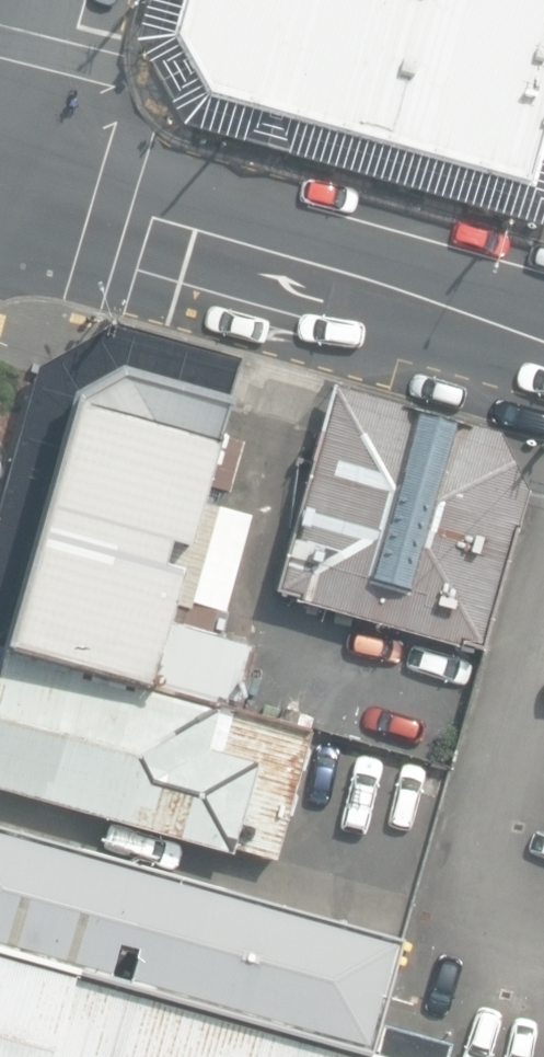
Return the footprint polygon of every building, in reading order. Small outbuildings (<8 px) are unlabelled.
[(156,32),(189,88),(543,188),(543,0),(163,0),(156,32)] [(130,364),(60,380),(0,582),(0,649),(155,691),(244,394),(130,364)] [(329,389),(271,589),(488,651),(543,457),(543,451),(329,389)] [(0,649),(0,786),(279,860),(313,733),(155,691),(0,649)] [(418,1056),(442,1056),(460,986),(471,948),(0,825),(0,946),(418,1056)] [(0,946),(0,1056),(418,1056),(0,946)]
